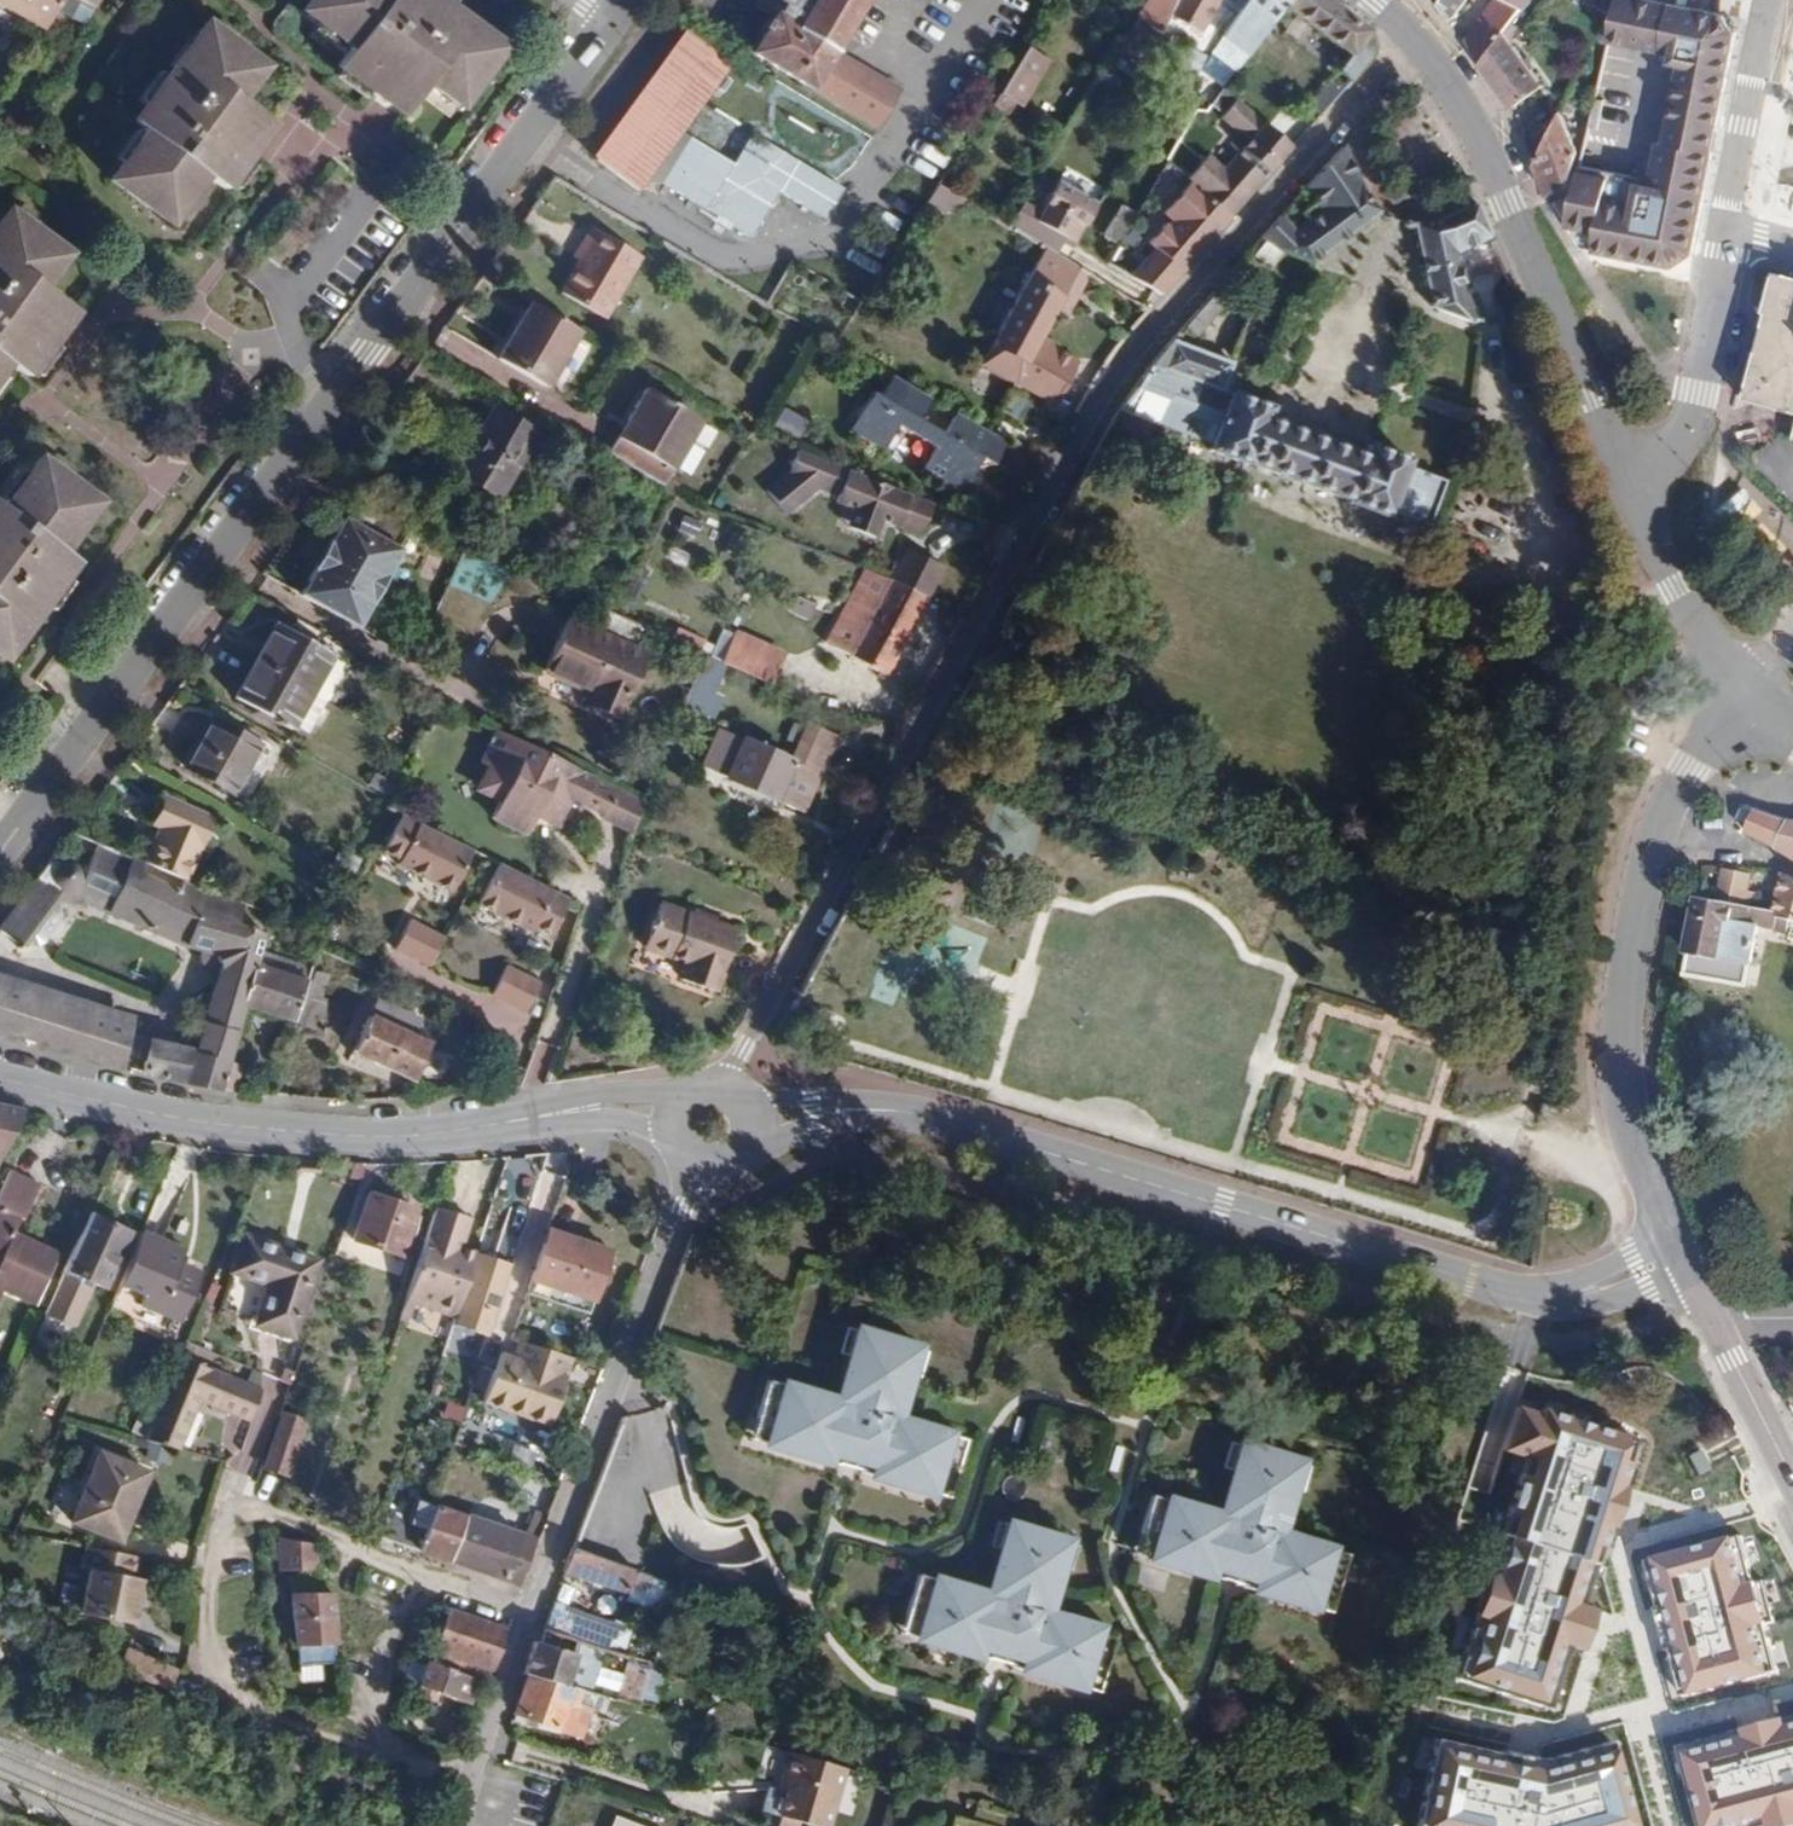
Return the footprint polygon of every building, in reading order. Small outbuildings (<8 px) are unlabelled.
[(41,28),(56,0),(0,0),(0,4),(41,28)] [(41,28),(44,30),(53,14),(61,0),(56,0),(41,28)] [(53,14),(86,32),(104,0),(61,0),(53,14)] [(301,11),(337,38),(333,43),(346,53),(334,68),(401,117),(426,83),(458,108),(504,46),(441,0),(309,0),(301,11)] [(835,53),(867,0),(812,0),(794,28),(773,15),(749,54),(811,91),(835,53)] [(1135,19),(1156,36),(1166,15),(1173,0),(1147,0),(1135,19)] [(1166,15),(1197,33),(1215,3),(1230,12),(1234,7),(1238,10),(1245,0),(1173,0),(1166,15)] [(1282,8),(1288,0),(1245,0),(1238,10),(1237,12),(1265,31),(1282,8)] [(1349,81),(1356,74),(1371,56),(1371,49),(1371,44),(1369,38),(1366,34),(1324,0),(1288,0),(1282,8),(1349,58),(1338,72),(1349,81)] [(1469,0),(1441,0),(1439,3),(1451,24),(1469,0)] [(1513,24),(1531,0),(1498,0),(1466,44),(1477,60),(1480,64),(1513,24)] [(1607,44),(1662,55),(1660,63),(1680,68),(1669,125),(1715,134),(1734,38),(1719,19),(1628,0),(1616,0),(1607,44)] [(1135,19),(1125,35),(1146,50),(1156,36),(1135,19)] [(107,180),(168,225),(205,175),(224,190),(272,125),(240,100),(264,67),(203,22),(130,121),(139,127),(130,139),(135,143),(107,180)] [(1508,40),(1519,26),(1513,24),(1480,64),(1513,109),(1542,87),(1508,40)] [(689,33),(596,160),(637,191),(649,175),(680,132),(730,64),(689,33)] [(1025,49),(999,91),(1014,100),(1020,103),(1046,61),(1025,49)] [(1185,49),(1178,61),(1200,71),(1206,59),(1185,49)] [(835,53),(811,91),(876,131),(900,91),(835,53)] [(1308,106),(1319,116),(1330,103),(1343,89),(1332,79),(1308,106)] [(999,91),(992,103),(1007,111),(1014,100),(999,91)] [(1290,149),(1236,102),(1222,116),(1249,140),(1226,166),(1210,153),(1186,180),(1191,184),(1230,218),(1290,149)] [(1596,104),(1590,131),(1598,133),(1603,105),(1596,104)] [(1579,154),(1559,111),(1535,165),(1548,199),(1569,231),(1575,198),(1569,197),(1579,154)] [(1715,134),(1669,125),(1665,145),(1711,154),(1715,134)] [(680,132),(649,175),(661,182),(690,137),(680,132)] [(734,165),(690,137),(661,182),(753,240),(780,194),(825,222),(844,192),(834,186),(754,135),(734,165)] [(1672,270),(1690,258),(1692,245),(1711,154),(1665,145),(1665,147),(1659,146),(1653,176),(1634,172),(1633,181),(1582,171),(1575,198),(1569,231),(1576,242),(1584,254),(1672,270)] [(1278,217),(1259,239),(1272,251),(1311,264),(1380,214),(1373,206),(1367,198),(1341,148),(1303,189),(1321,211),(1291,234),(1278,217)] [(1021,201),(1005,226),(1027,239),(1044,249),(1053,254),(1063,238),(1072,243),(1095,205),(1056,182),(1040,211),(1021,201)] [(1154,250),(1129,279),(1161,297),(1230,218),(1191,184),(1164,213),(1175,223),(1169,229),(1165,225),(1148,243),(1154,250)] [(955,215),(963,201),(937,187),(926,205),(944,216),(948,211),(955,215)] [(1475,205),(1412,226),(1430,310),(1473,324),(1473,322),(1457,256),(1491,242),(1475,205)] [(1101,237),(1116,246),(1117,245),(1134,216),(1119,207),(1101,237)] [(4,380),(14,368),(27,378),(76,313),(43,287),(67,254),(7,209),(0,218),(0,377),(4,380)] [(604,321),(640,260),(591,230),(581,247),(586,250),(579,263),(559,295),(604,321)] [(1053,254),(1063,260),(1071,245),(1072,243),(1063,238),(1053,254)] [(573,259),(579,263),(586,250),(581,247),(573,259)] [(1053,254),(1044,249),(1026,277),(978,366),(1054,406),(1078,363),(1038,342),(1059,303),(1069,309),(1091,276),(1063,260),(1053,254)] [(1775,277),(1765,317),(1768,317),(1745,403),(1792,416),(1792,281),(1775,277)] [(1212,298),(1186,328),(1195,336),(1221,307),(1212,298)] [(578,332),(528,302),(495,359),(545,388),(578,332)] [(1140,378),(1117,411),(1208,444),(1205,453),(1244,467),(1246,463),(1346,501),(1345,505),(1384,519),(1387,512),(1426,528),(1444,483),(1403,467),(1406,459),(1383,451),(1366,445),(1361,457),(1264,421),(1268,409),(1222,391),(1231,366),(1169,343),(1147,368),(1140,378)] [(983,432),(955,415),(941,436),(917,422),(930,401),(891,378),(879,399),(870,394),(847,433),(881,453),(898,425),(922,439),(933,452),(919,475),(957,498),(979,462),(990,468),(1005,446),(983,432)] [(645,390),(609,455),(664,487),(691,438),(706,446),(715,432),(699,423),(700,420),(645,390)] [(1011,429),(1027,404),(1007,394),(993,417),(1011,429)] [(492,408),(453,475),(496,500),(535,434),(492,408)] [(166,495),(188,464),(162,445),(140,477),(166,495)] [(10,494),(4,491),(0,495),(0,660),(2,661),(75,562),(61,551),(98,501),(38,455),(10,494)] [(925,507),(794,456),(786,478),(764,494),(783,519),(817,494),(832,500),(830,505),(850,513),(845,527),(867,536),(875,517),(915,533),(925,507)] [(307,580),(365,611),(399,550),(396,548),(409,525),(356,502),(347,519),(341,519),(307,580)] [(905,551),(889,581),(923,599),(938,568),(905,551)] [(883,676),(923,599),(889,581),(860,570),(833,622),(858,635),(847,656),(883,676)] [(307,580),(297,599),(336,620),(355,630),(365,611),(307,580)] [(540,673),(587,694),(595,697),(590,709),(615,720),(643,655),(563,620),(540,673)] [(858,635),(833,622),(822,643),(847,656),(858,635)] [(253,660),(232,698),(289,730),(291,727),(302,734),(321,699),(310,692),(331,656),(274,624),(253,660)] [(724,642),(715,662),(764,685),(774,663),(724,642)] [(669,685),(685,692),(700,661),(701,657),(685,649),(669,685)] [(715,667),(700,661),(685,692),(680,704),(703,714),(712,693),(705,690),(715,667)] [(581,705),(590,709),(595,697),(587,694),(581,705)] [(269,751),(214,721),(186,770),(241,801),(269,751)] [(801,727),(786,761),(819,775),(834,741),(801,727)] [(801,815),(819,775),(786,761),(716,729),(698,770),(801,815)] [(486,817),(509,828),(543,757),(490,731),(475,762),(485,767),(479,777),(484,789),(495,796),(486,817)] [(588,778),(543,757),(509,828),(519,833),(529,813),(537,817),(548,812),(553,803),(566,800),(575,804),(578,799),(598,809),(594,818),(629,836),(640,803),(588,778)] [(368,774),(363,788),(381,793),(385,780),(368,774)] [(145,864),(184,881),(210,821),(162,801),(151,825),(161,829),(145,864)] [(471,852),(400,815),(382,853),(398,861),(396,865),(450,893),(471,852)] [(1753,840),(1792,859),(1792,825),(1759,815),(1753,840)] [(145,864),(110,849),(70,831),(0,926),(0,931),(18,945),(53,900),(67,906),(71,898),(162,937),(221,957),(191,1051),(227,1060),(244,1007),(257,966),(254,965),(259,951),(310,968),(318,952),(328,930),(250,904),(184,881),(145,864)] [(565,900),(494,864),(473,905),(527,932),(529,928),(546,936),(565,900)] [(1709,887),(1706,901),(1742,908),(1749,873),(1722,871),(1719,888),(1709,887)] [(1786,918),(1792,919),(1792,880),(1781,875),(1770,914),(1777,916),(1786,918)] [(1742,908),(1706,901),(1696,899),(1686,955),(1750,969),(1757,928),(1769,931),(1771,930),(1773,928),(1777,916),(1770,914),(1742,908)] [(677,980),(703,989),(709,972),(719,975),(734,931),(656,903),(640,949),(682,965),(677,980)] [(1786,918),(1781,938),(1792,941),(1792,919),(1786,918)] [(406,920),(391,950),(426,967),(440,938),(406,920)] [(1746,989),(1750,969),(1686,955),(1681,977),(1746,989)] [(121,964),(113,985),(128,991),(136,969),(121,964)] [(257,966),(244,1007),(292,1023),(306,982),(257,966)] [(502,966),(488,995),(524,1013),(538,983),(502,966)] [(0,971),(0,1031),(114,1069),(117,1059),(125,1033),(131,1014),(0,971)] [(314,972),(306,994),(319,999),(326,977),(314,972)] [(709,972),(703,989),(713,992),(719,975),(709,972)] [(319,999),(306,994),(297,1024),(315,1030),(325,1001),(319,999)] [(375,1000),(350,1053),(411,1082),(429,1043),(413,1036),(420,1020),(375,1000)] [(148,1041),(125,1033),(117,1059),(140,1065),(138,1075),(196,1088),(217,1092),(226,1064),(227,1060),(191,1051),(148,1041)] [(226,1064),(217,1092),(225,1093),(235,1094),(240,1066),(226,1064)] [(23,1113),(0,1108),(0,1159),(23,1113)] [(12,1233),(19,1219),(22,1220),(39,1185),(8,1172),(0,1190),(0,1291),(33,1307),(57,1253),(12,1233)] [(416,1210),(366,1193),(350,1240),(400,1257),(416,1210)] [(434,1207),(403,1300),(412,1303),(453,1316),(472,1253),(457,1248),(449,1245),(453,1232),(461,1235),(467,1218),(434,1207)] [(129,1233),(90,1215),(56,1287),(83,1300),(91,1283),(103,1289),(129,1233)] [(457,1248),(461,1235),(453,1232),(449,1245),(457,1248)] [(607,1254),(545,1232),(524,1294),(586,1316),(607,1254)] [(139,1233),(116,1287),(139,1298),(136,1307),(176,1324),(192,1285),(171,1276),(181,1251),(139,1233)] [(317,1262),(243,1236),(230,1274),(267,1287),(253,1326),(289,1339),(317,1262)] [(508,1265),(472,1253),(453,1316),(451,1323),(486,1334),(508,1265)] [(409,1311),(412,1303),(403,1300),(400,1308),(409,1311)] [(966,1438),(896,1418),(910,1372),(904,1370),(912,1344),(865,1330),(858,1356),(852,1354),(838,1400),(768,1379),(756,1417),(776,1423),(769,1443),(841,1465),(848,1467),(858,1470),(931,1492),(939,1466),(956,1471),(966,1438)] [(547,1429),(571,1361),(519,1341),(512,1360),(507,1358),(501,1375),(492,1372),(480,1406),(547,1429)] [(499,1355),(492,1372),(501,1375),(507,1358),(499,1355)] [(178,1359),(174,1368),(201,1380),(206,1371),(178,1359)] [(174,1368),(151,1422),(147,1432),(143,1442),(177,1451),(197,1402),(247,1423),(259,1394),(206,1371),(201,1380),(174,1368)] [(1536,1412),(1508,1403),(1492,1451),(1524,1462),(1453,1675),(1544,1706),(1635,1437),(1539,1404),(1536,1412)] [(306,1420),(280,1411),(260,1470),(287,1479),(306,1420)] [(138,1427),(147,1432),(151,1422),(143,1417),(138,1427)] [(253,1444),(228,1437),(220,1466),(246,1473),(253,1444)] [(1161,1539),(1154,1559),(1234,1583),(1316,1607),(1324,1581),(1341,1587),(1351,1554),(1281,1533),(1295,1487),(1289,1486),(1297,1460),(1250,1446),(1242,1472),(1236,1470),(1223,1516),(1153,1495),(1141,1533),(1161,1539)] [(98,1453),(69,1523),(118,1543),(147,1474),(98,1453)] [(387,1514),(380,1537),(379,1538),(379,1539),(395,1546),(446,1565),(464,1517),(435,1506),(433,1509),(429,1507),(416,1502),(409,1522),(387,1514)] [(534,1545),(464,1517),(446,1565),(465,1572),(472,1575),(476,1575),(518,1588),(534,1545)] [(988,1594),(918,1574),(906,1612),(926,1618),(919,1638),(999,1662),(1081,1687),(1089,1661),(1106,1666),(1115,1634),(1046,1613),(1060,1567),(1054,1566),(1062,1539),(1015,1525),(1007,1551),(1001,1550),(988,1594)] [(1743,1534),(1648,1558),(1684,1696),(1778,1672),(1743,1534)] [(278,1538),(278,1573),(314,1571),(314,1546),(278,1538)] [(563,1572),(565,1572),(628,1593),(630,1586),(644,1590),(650,1574),(607,1560),(573,1547),(568,1560),(563,1572)] [(134,1564),(83,1550),(77,1572),(85,1574),(74,1618),(125,1630),(136,1586),(127,1584),(134,1564)] [(331,1595),(290,1594),(294,1648),(295,1648),(297,1667),(336,1665),(334,1646),(331,1595)] [(549,1617),(543,1633),(620,1654),(628,1629),(553,1604),(549,1617)] [(493,1676),(505,1631),(445,1610),(427,1662),(476,1680),(484,1683),(486,1674),(493,1676)] [(523,1673),(527,1674),(567,1686),(577,1653),(534,1641),(523,1673)] [(125,1650),(116,1670),(168,1691),(177,1672),(125,1650)] [(639,1707),(652,1664),(629,1657),(616,1700),(639,1707)] [(427,1662),(418,1687),(467,1704),(476,1680),(427,1662)] [(574,1704),(579,1690),(567,1686),(527,1674),(513,1713),(579,1736),(589,1710),(574,1704)] [(602,1696),(579,1690),(574,1704),(589,1710),(595,1713),(602,1696)] [(1680,1748),(1702,1825),(1761,1825),(1792,1817),(1792,1717),(1680,1748)] [(1436,1735),(1414,1825),(1632,1825),(1611,1742),(1539,1759),(1520,1755),(1436,1735)] [(792,1751),(775,1811),(825,1825),(827,1825),(844,1767),(792,1751)]
